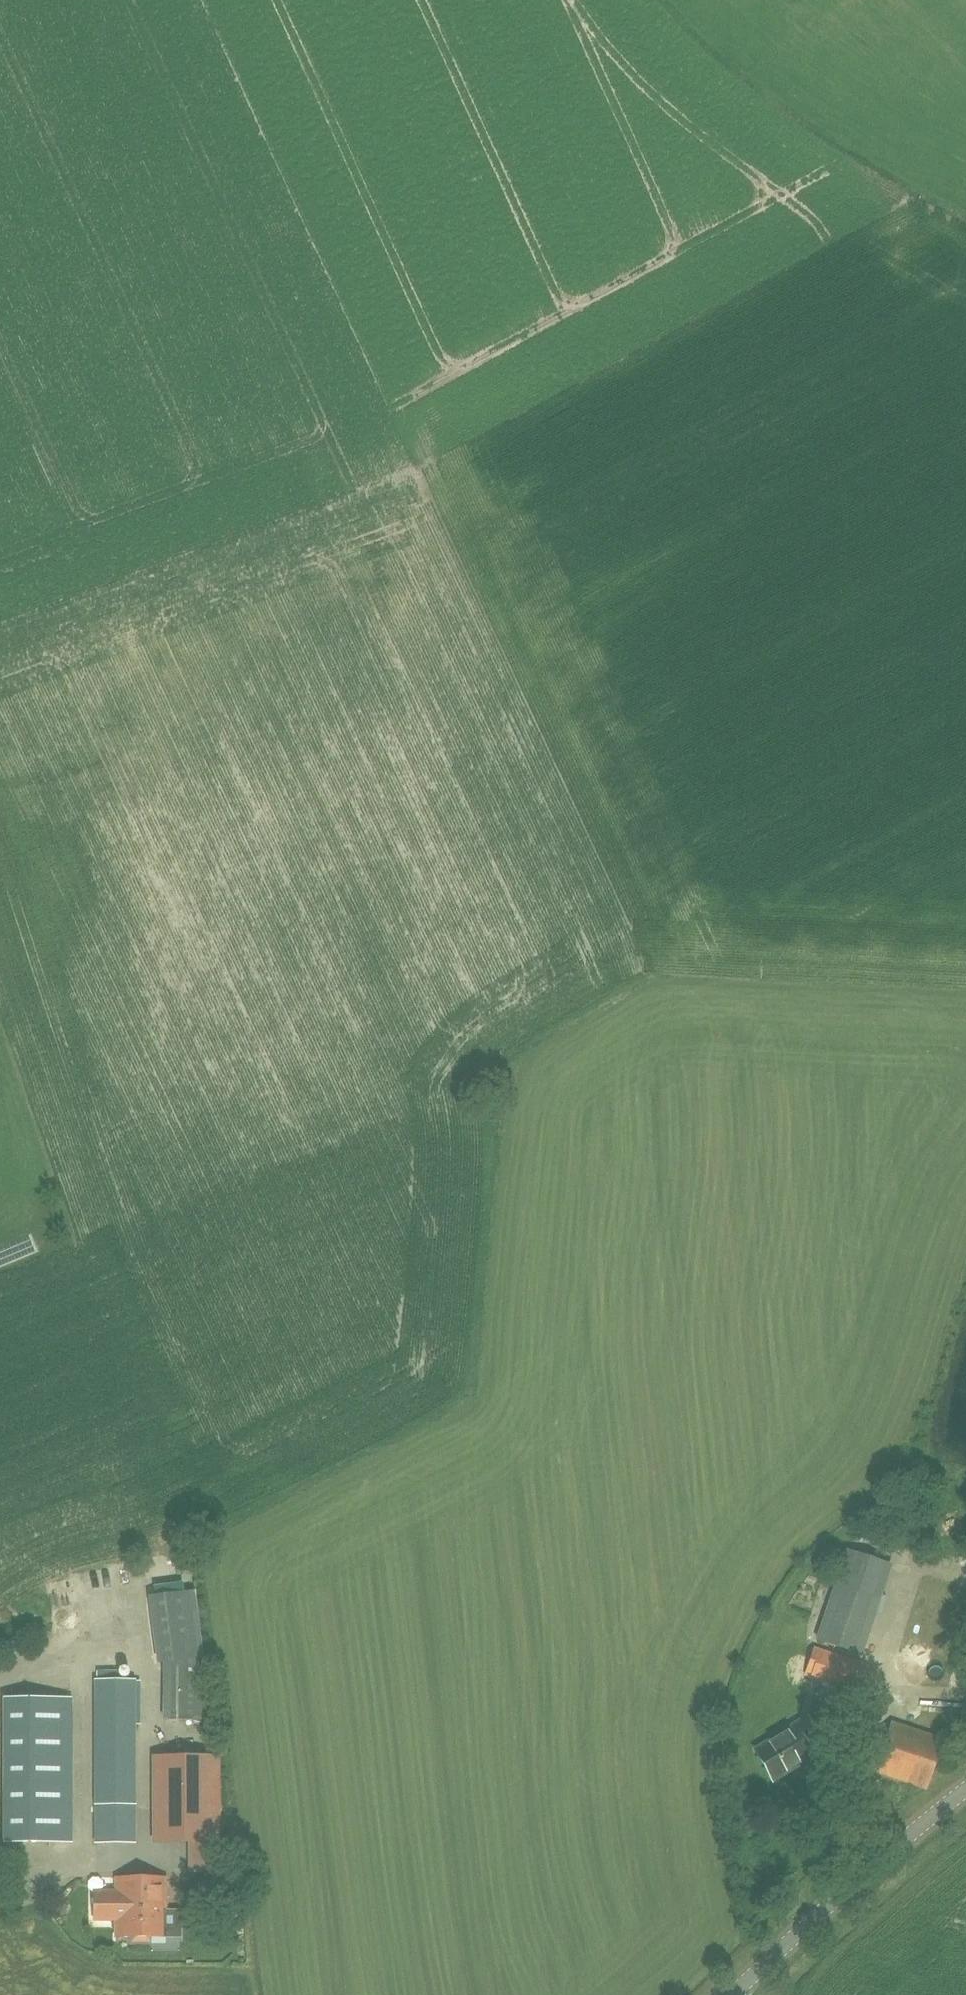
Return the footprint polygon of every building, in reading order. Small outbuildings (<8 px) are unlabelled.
[(860,1655),(882,1591),(881,1591),(880,1593),(839,1579),(847,1555),(846,1555),(817,1640),(860,1655)] [(163,1663),(162,1720),(202,1721),(204,1657),(194,1591),(147,1597),(157,1664),(163,1663)] [(814,1649),(805,1674),(812,1676),(811,1679),(823,1683),(822,1685),(847,1694),(852,1681),(868,1686),(874,1669),(814,1649)] [(134,1841),(134,1681),(96,1681),(96,1841),(134,1841)] [(6,1698),(6,1841),(70,1841),(69,1698),(6,1698)] [(808,1715),(792,1725),(793,1727),(754,1751),(772,1780),(811,1756),(804,1744),(819,1734),(808,1715)] [(918,1735),(894,1767),(931,1794),(955,1762),(918,1735)] [(154,1757),(155,1838),(191,1838),(191,1871),(220,1871),(219,1756),(154,1757)] [(165,1937),(166,1878),(116,1878),(116,1892),(95,1892),(95,1919),(116,1919),(116,1937),(165,1937)]
